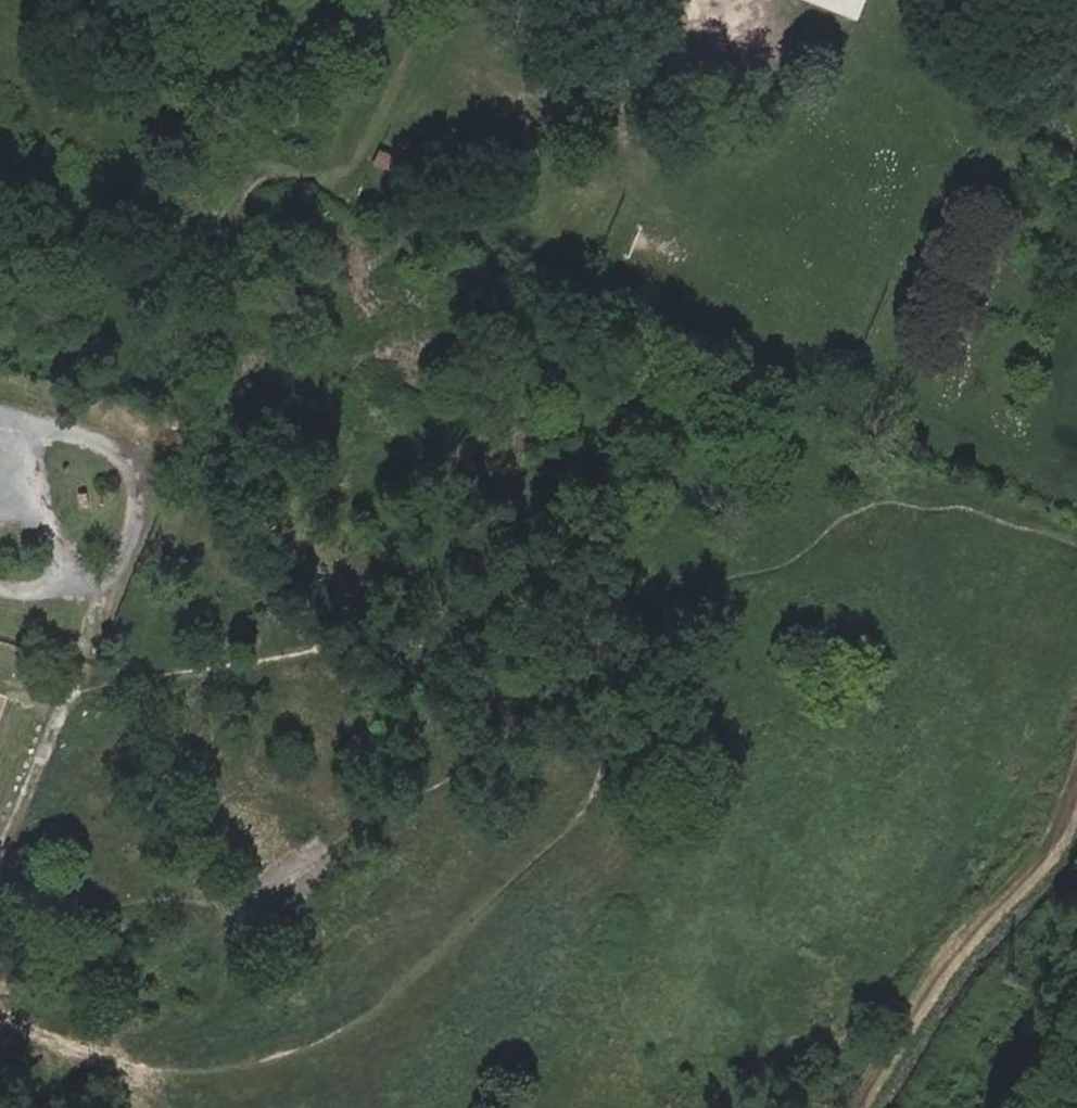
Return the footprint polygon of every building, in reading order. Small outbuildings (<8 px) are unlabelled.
[(875,23),(883,0),(808,0),(875,23)] [(409,161),(362,140),(355,156),(402,177),(409,161)]
